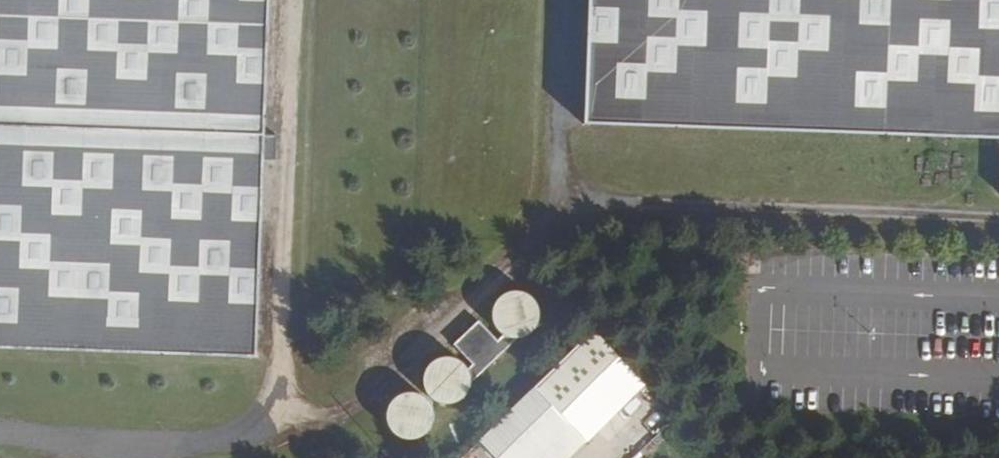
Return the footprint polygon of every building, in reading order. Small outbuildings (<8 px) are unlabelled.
[(255,358),(261,160),(275,161),(276,136),(262,135),(267,0),(0,0),(0,349),(255,358)] [(583,125),(998,139),(998,0),(587,0),(583,125)] [(397,446),(432,430),(457,402),(509,343),(525,336),(541,318),(537,308),(516,290),(502,296),(487,313),(498,338),(477,319),(455,344),(465,367),(449,354),(432,361),(418,376),(423,387),(392,401),(382,412),(397,446)] [(482,439),(500,457),(570,457),(623,406),(570,353),(482,439)]
